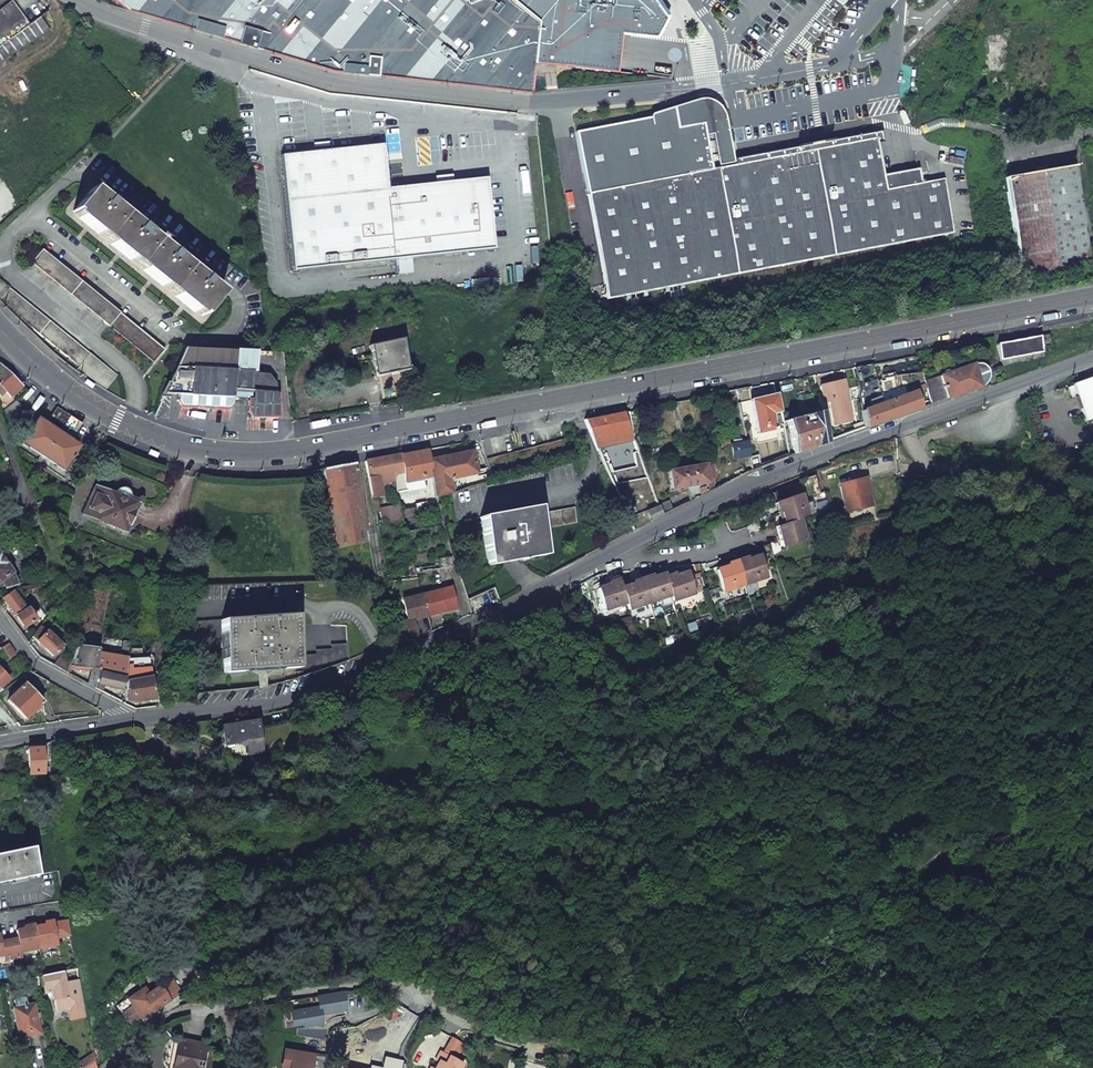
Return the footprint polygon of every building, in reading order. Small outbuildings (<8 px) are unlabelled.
[(127,9),(335,71),(532,92),(536,63),(623,75),(623,34),(661,35),(672,15),(661,0),(116,0),(127,9)] [(29,24),(12,1),(0,10),(0,45),(29,24)] [(40,16),(29,24),(0,45),(0,66),(50,30),(40,16)] [(715,170),(703,108),(678,114),(676,107),(650,113),(650,118),(577,132),(589,195),(715,170)] [(884,175),(877,139),(715,170),(589,195),(610,299),(955,231),(945,179),(923,184),(887,190),(884,175)] [(281,156),(293,270),(409,259),(399,188),(387,189),(382,145),(281,156)] [(1077,166),(1009,176),(1012,195),(1080,184),(1077,166)] [(920,168),(884,175),(887,190),(923,184),(920,168)] [(493,248),(486,178),(399,188),(409,259),(493,248)] [(1080,184),(1012,195),(1023,271),(1092,260),(1080,184)] [(73,211),(202,316),(221,294),(91,188),(73,211)] [(119,313),(42,250),(32,263),(109,326),(119,313)] [(10,289),(0,281),(0,298),(1,299),(10,289)] [(10,289),(1,299),(0,300),(0,302),(10,314),(12,311),(80,366),(77,370),(105,391),(117,375),(10,289)] [(119,313),(109,326),(154,362),(164,349),(119,313)] [(1038,334),(1040,346),(1050,344),(1047,333),(1038,334)] [(1001,366),(1043,357),(1040,346),(1038,334),(996,343),(1001,366)] [(375,374),(408,368),(402,339),(369,346),(375,374)] [(179,395),(189,395),(190,369),(232,370),(233,361),(233,351),(183,349),(165,394),(179,395)] [(233,361),(251,362),(251,373),(253,373),(254,352),(233,351),(233,361)] [(253,373),(251,373),(251,362),(233,361),(232,370),(232,389),(232,397),(248,399),(250,399),(251,390),(253,390),(252,401),(248,401),(247,412),(251,418),(278,418),(274,384),(267,375),(253,373)] [(875,362),(857,366),(858,377),(877,373),(875,362)] [(0,364),(0,392),(2,395),(6,392),(11,397),(21,386),(14,379),(11,383),(2,375),(6,370),(2,366),(0,364)] [(924,382),(931,404),(955,395),(983,385),(984,383),(986,379),(987,378),(987,374),(986,371),(982,366),(980,365),(975,364),(973,364),(970,365),(928,380),(924,382)] [(189,395),(232,397),(232,389),(232,370),(190,369),(189,395)] [(1073,384),(1086,421),(1092,419),(1092,376),(1073,384)] [(831,400),(836,425),(854,421),(846,381),(821,386),(825,401),(831,400)] [(889,419),(921,407),(915,391),(883,404),(889,419)] [(182,406),(229,408),(232,404),(232,397),(189,395),(179,395),(179,402),(182,406)] [(750,401),(758,434),(767,432),(776,430),(772,413),(780,412),(776,395),(750,401)] [(677,402),(680,419),(697,416),(694,399),(677,402)] [(16,401),(2,412),(24,432),(34,418),(16,401)] [(883,404),(863,412),(866,428),(878,423),(889,419),(883,404)] [(66,416),(56,408),(45,424),(37,419),(22,442),(63,470),(79,447),(70,441),(81,425),(66,416)] [(629,412),(585,420),(599,452),(634,441),(629,412)] [(821,413),(787,420),(787,422),(795,454),(822,444),(828,442),(821,413)] [(492,474),(570,454),(566,438),(488,459),(490,468),(492,474)] [(746,444),(731,447),(735,462),(750,458),(746,444)] [(428,450),(397,456),(402,474),(393,476),(395,483),(395,485),(433,478),(430,459),(428,450)] [(434,482),(451,480),(450,478),(477,474),(477,470),(473,451),(459,453),(460,457),(452,458),(452,455),(430,459),(433,478),(434,482)] [(385,458),(365,462),(372,497),(382,496),(381,485),(395,483),(393,476),(402,474),(397,456),(385,458)] [(334,468),(323,470),(338,548),(369,542),(354,464),(334,468)] [(478,476),(492,474),(490,468),(477,470),(477,474),(478,476)] [(674,495),(711,487),(707,469),(670,477),(674,495)] [(452,493),(451,480),(434,482),(436,495),(452,493)] [(841,485),(847,511),(873,505),(870,494),(866,495),(863,480),(841,485)] [(113,495),(94,486),(83,515),(126,532),(137,504),(128,501),(129,499),(129,496),(128,495),(126,492),(124,490),(122,489),(119,489),(118,490),(116,491),(115,492),(113,495)] [(778,502),(786,523),(799,518),(807,516),(803,502),(800,494),(778,502)] [(815,513),(811,500),(803,502),(807,516),(815,513)] [(403,522),(440,513),(438,502),(401,511),(403,522)] [(538,513),(537,505),(499,512),(480,515),(489,566),(503,563),(546,555),(541,529),(577,522),(575,507),(538,513)] [(660,506),(649,511),(653,521),(664,515),(660,506)] [(786,546),(807,539),(799,518),(786,523),(778,526),(786,546)] [(737,563),(744,585),(765,578),(759,556),(737,563)] [(2,584),(4,588),(4,589),(15,586),(10,573),(0,559),(0,586),(2,584)] [(744,585),(737,563),(716,570),(723,592),(744,585)] [(695,593),(689,572),(678,575),(667,579),(673,595),(674,601),(695,593)] [(644,580),(652,601),(673,595),(667,579),(665,573),(655,576),(644,580)] [(621,579),(600,586),(607,608),(628,601),(623,586),(621,579)] [(630,608),(652,601),(644,580),(623,586),(628,601),(630,608)] [(452,587),(422,594),(427,615),(457,608),(452,587)] [(2,600),(25,631),(28,628),(29,629),(37,624),(27,610),(26,611),(12,592),(2,600)] [(402,599),(409,620),(398,623),(398,624),(400,644),(417,636),(413,619),(416,619),(427,615),(422,594),(402,599)] [(240,620),(222,621),(223,634),(225,634),(225,638),(227,659),(224,659),(226,672),(243,671),(243,669),(262,668),(280,666),(281,668),(299,667),(298,654),(295,655),(293,629),(296,629),(295,616),(277,617),(277,619),(240,622),(240,620)] [(222,621),(194,623),(194,639),(225,638),(225,634),(223,634),(222,621)] [(44,632),(39,627),(31,637),(53,656),(60,649),(67,641),(64,638),(59,644),(45,631),(44,632)] [(8,644),(2,648),(10,659),(16,654),(8,644)] [(317,655),(301,656),(303,676),(322,670),(348,660),(347,645),(332,646),(332,650),(317,651),(317,655)] [(97,651),(75,648),(69,669),(89,672),(87,685),(95,689),(97,667),(95,667),(97,651)] [(9,680),(0,671),(0,688),(9,680)] [(124,679),(101,674),(98,684),(110,687),(122,690),(124,679)] [(152,678),(126,683),(125,697),(134,702),(158,699),(158,696),(155,697),(152,678)] [(23,685),(7,701),(25,719),(41,703),(23,685)] [(263,751),(258,722),(248,724),(241,725),(224,727),(227,743),(248,740),(250,753),(263,751)] [(43,774),(41,749),(27,750),(29,775),(43,774)] [(31,848),(0,855),(0,883),(36,875),(31,848)] [(38,949),(57,945),(55,938),(70,935),(68,921),(54,923),(53,921),(51,921),(50,920),(45,921),(44,922),(43,923),(43,925),(33,927),(38,949)] [(20,952),(38,949),(33,927),(33,925),(27,926),(27,929),(23,930),(15,931),(16,939),(8,941),(12,959),(21,958),(20,952)] [(2,956),(3,961),(12,959),(8,941),(0,942),(0,956),(2,956)] [(87,1019),(85,1005),(84,1004),(79,979),(65,983),(63,972),(41,976),(44,990),(52,988),(57,1011),(71,1008),(74,1022),(87,1019)] [(39,990),(37,979),(24,982),(26,993),(39,990)] [(168,979),(159,986),(169,999),(175,995),(178,992),(168,979)] [(117,1007),(130,1025),(140,1018),(141,1019),(150,1013),(169,999),(159,986),(146,995),(142,988),(117,1007)] [(345,992),(319,996),(320,1005),(322,1013),(348,1009),(345,992)] [(13,1009),(19,1038),(38,1033),(33,1005),(26,1006),(25,999),(13,1001),(15,1009),(13,1009)] [(320,1005),(292,1010),(295,1027),(323,1025),(322,1013),(320,1005)] [(150,1013),(141,1019),(144,1023),(153,1017),(150,1013)] [(436,1067),(465,1067),(475,1049),(456,1038),(454,1038),(452,1036),(444,1051),(440,1049),(435,1059),(439,1061),(436,1067)] [(204,1046),(174,1040),(169,1066),(175,1067),(174,1067),(200,1067),(204,1046)] [(327,1058),(286,1050),(283,1067),(326,1067),(327,1058)] [(82,1067),(85,1067),(96,1061),(94,1053),(79,1062),(82,1067)] [(404,1060),(386,1056),(384,1067),(371,1064),(371,1067),(403,1067),(404,1060)]
